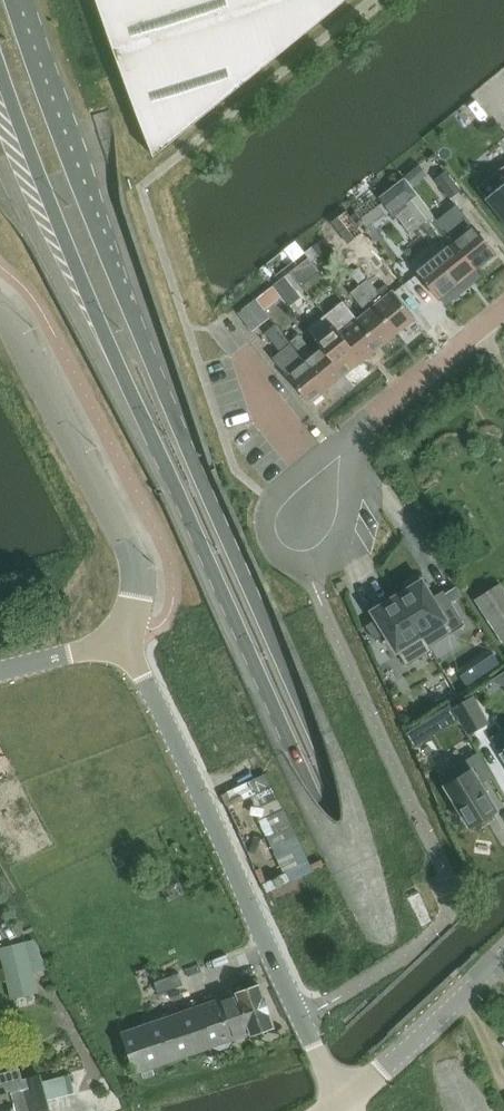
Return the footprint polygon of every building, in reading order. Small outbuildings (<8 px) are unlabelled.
[(154,157),(348,0),(98,0),(154,157)] [(478,188),(503,221),(503,168),(478,188)] [(447,171),(435,180),(450,199),(461,190),(447,171)] [(405,178),(388,191),(404,211),(409,206),(424,225),(435,217),(405,178)] [(395,218),(404,211),(388,191),(379,198),(395,218)] [(364,217),(371,227),(388,215),(381,204),(364,217)] [(455,243),(477,270),(496,254),(464,217),(446,231),(455,243)] [(440,300),(477,270),(455,243),(418,273),(440,300)] [(309,259),(296,269),(307,284),(320,273),(309,259)] [(287,276),(274,286),(281,295),(294,285),(287,276)] [(360,287),(397,334),(416,319),(394,292),(392,293),(386,286),(378,292),(369,280),(360,287)] [(282,297),(274,286),(257,300),(265,311),(282,297)] [(380,348),(397,334),(360,287),(351,294),(367,313),(358,320),(380,348)] [(265,311),(257,300),(240,314),(253,331),(270,317),(265,311)] [(343,301),(325,316),(363,362),(380,348),(358,320),(343,301)] [(325,316),(308,329),(323,348),(345,376),(363,362),(325,316)] [(310,405),(328,390),(291,343),(290,344),(278,329),(269,336),(289,358),(280,365),(289,376),(288,377),(310,405)] [(328,390),(345,376),(323,348),(315,355),(300,336),(291,343),(328,390)] [(408,590),(398,596),(432,651),(433,651),(430,647),(466,625),(451,603),(440,610),(420,577),(405,587),(408,590)] [(503,645),(503,588),(501,583),(475,600),(503,645)] [(432,651),(398,596),(373,611),(378,619),(367,626),(376,641),(387,634),(407,667),(432,651)] [(469,683),(503,662),(494,647),(460,667),(469,683)] [(416,744),(463,719),(470,734),(494,721),(478,691),(408,728),(416,744)] [(492,776),(478,754),(441,777),(470,826),(497,810),(481,783),(492,776)] [(267,774),(245,783),(251,795),(272,785),(267,774)] [(272,785),(251,795),(255,805),(277,796),(272,785)] [(236,788),(223,793),(228,805),(241,800),(236,788)] [(255,805),(254,806),(261,821),(284,811),(277,796),(255,805)] [(284,811),(261,821),(267,834),(289,823),(284,811)] [(503,842),(503,824),(486,836),(494,848),(503,842)] [(298,837),(273,848),(285,873),(289,883),(314,871),(309,861),(298,837)] [(25,943),(0,949),(7,974),(13,1000),(38,994),(33,973),(48,969),(46,965),(34,940),(26,942),(25,943)] [(158,994),(184,985),(180,973),(154,982),(158,994)] [(260,986),(177,1015),(122,1033),(137,1075),(214,1047),(221,1050),(229,1047),(232,1041),(252,1034),(252,1036),(275,1028),(260,986)] [(51,1109),(42,1076),(24,1080),(21,1067),(18,1068),(14,1052),(0,1056),(0,1110),(44,1110),(51,1109)]
